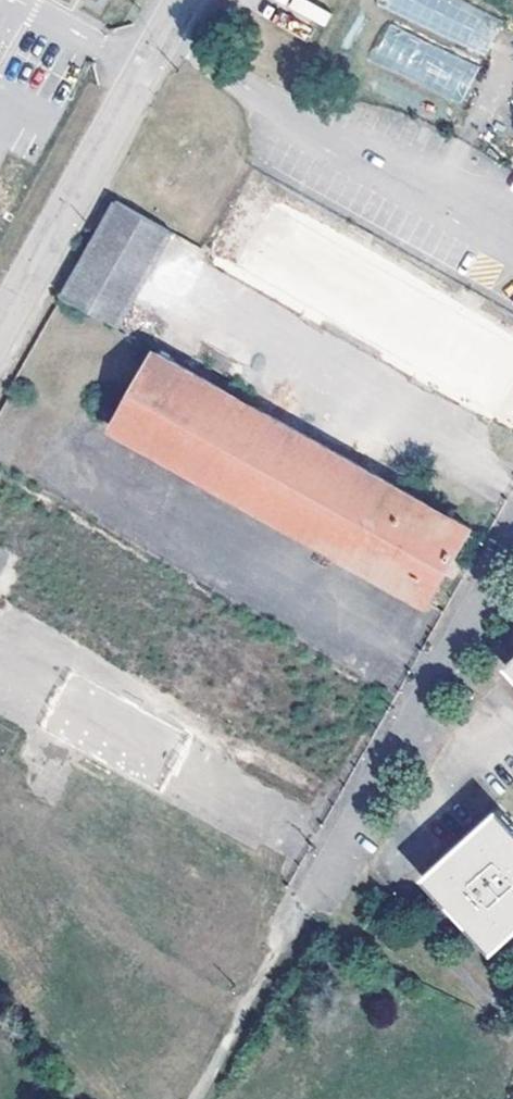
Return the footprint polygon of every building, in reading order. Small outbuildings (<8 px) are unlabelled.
[(372,60),(455,99),(472,63),(388,24),(372,60)] [(211,256),(512,425),(512,326),(254,181),(211,256)] [(122,325),(175,231),(120,200),(66,294),(122,325)] [(428,602),(470,527),(159,352),(117,427),(428,602)] [(428,876),(491,948),(512,929),(512,824),(502,812),(428,876)]
